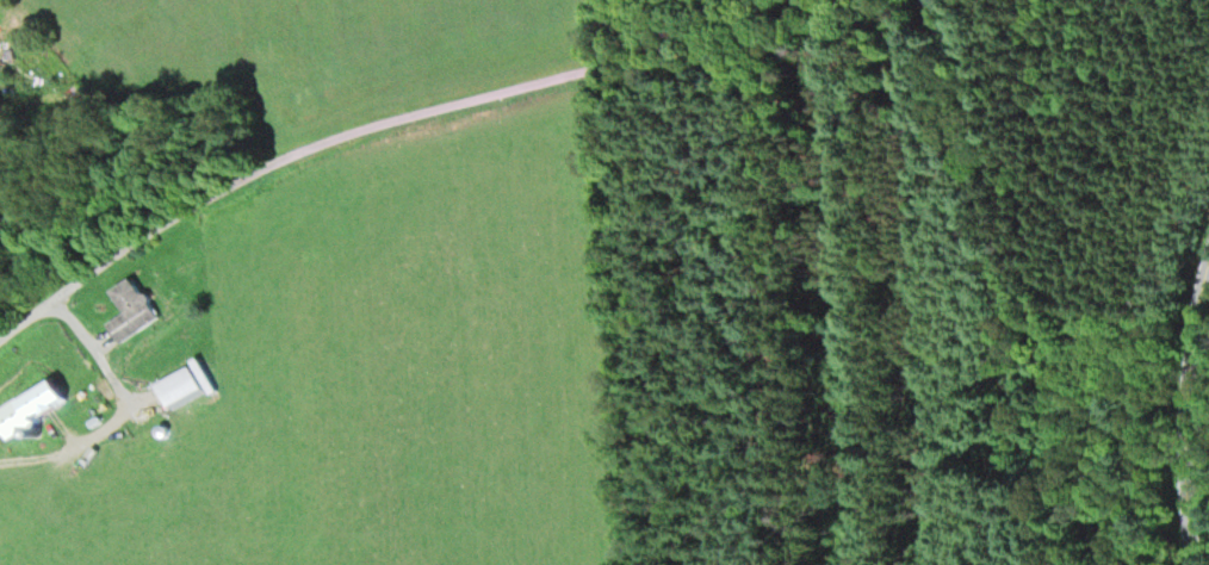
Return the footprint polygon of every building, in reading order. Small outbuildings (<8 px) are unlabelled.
[(159,319),(135,277),(113,289),(126,313),(108,322),(118,342),(159,319)] [(205,390),(191,365),(157,383),(171,408),(205,390)] [(21,400),(34,422),(68,401),(54,379),(21,400)] [(28,427),(14,402),(0,410),(0,428),(6,439),(28,427)]
